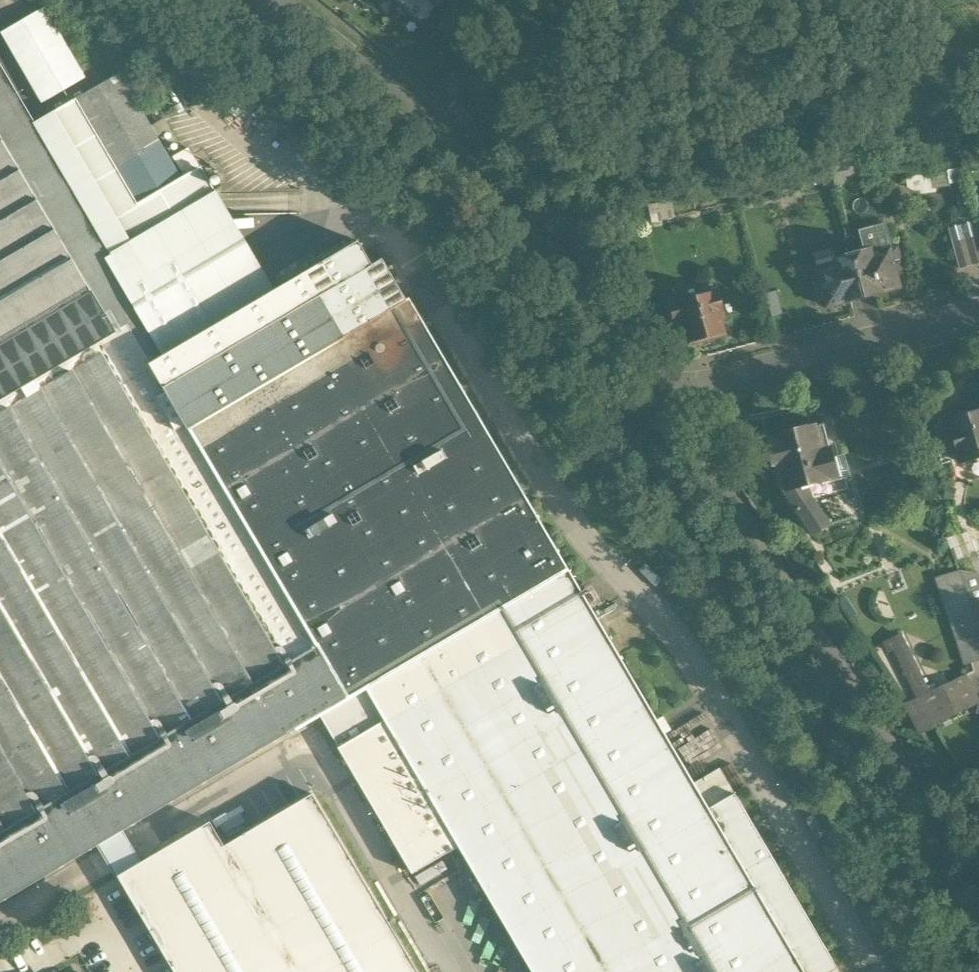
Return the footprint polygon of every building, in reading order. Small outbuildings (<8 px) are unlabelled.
[(409,12),(408,13),(422,25),(442,0),(394,0),(409,12)] [(44,8),(1,33),(41,103),(84,78),(44,8)] [(0,60),(0,902),(101,843),(126,828),(320,714),(346,698),(316,646),(315,647),(187,429),(149,363),(169,351),(36,122),(0,60)] [(200,167),(180,178),(119,74),(76,99),(47,115),(36,122),(169,351),(272,291),(200,167)] [(187,148),(172,157),(183,175),(198,167),(187,148)] [(852,167),(841,170),(843,179),(854,177),(852,167)] [(841,170),(831,172),(835,187),(844,185),(843,179),(841,170)] [(831,172),(822,173),(824,183),(826,189),(835,187),(831,172)] [(822,173),(811,176),(813,185),(824,183),(822,173)] [(912,188),(941,187),(941,173),(911,174),(912,188)] [(722,199),(696,205),(698,212),(723,206),(722,199)] [(695,200),(659,208),(658,204),(648,207),(652,222),(698,212),(696,205),(695,200)] [(975,225),(949,232),(953,246),(965,242),(978,239),(977,234),(975,225)] [(879,228),(860,233),(865,253),(852,256),(863,298),(883,293),(885,294),(893,292),(895,290),(900,288),(896,277),(903,275),(900,263),(893,265),(884,232),(879,228)] [(965,242),(972,269),(978,267),(978,242),(978,239),(965,242)] [(169,351),(149,363),(187,429),(404,302),(380,262),(373,265),(358,241),(272,291),(169,351)] [(965,242),(953,246),(960,272),(972,269),(965,242)] [(834,261),(835,265),(817,270),(821,285),(814,287),(819,303),(825,302),(827,308),(831,307),(833,308),(842,306),(844,303),(863,298),(852,256),(834,261)] [(718,291),(668,304),(673,324),(682,321),(685,334),(684,336),(686,341),(692,345),(697,344),(698,341),(722,335),(719,322),(725,320),(718,291)] [(776,291),(763,295),(770,319),(782,315),(776,291)] [(404,302),(187,429),(315,647),(316,646),(346,698),(567,569),(408,299),(404,302)] [(968,414),(963,411),(956,413),(954,418),(947,420),(950,429),(957,453),(960,462),(978,456),(978,410),(968,414)] [(824,427),(776,439),(776,437),(770,439),(770,445),(772,444),(786,493),(837,479),(824,427)] [(950,429),(943,432),(950,455),(957,453),(950,429)] [(967,532),(948,538),(953,554),(973,546),(967,532)] [(320,714),(339,747),(384,720),(458,846),(531,971),(803,971),(707,808),(567,569),(346,698),(320,714)] [(958,571),(972,612),(978,610),(978,575),(958,571)] [(972,612),(957,617),(962,633),(977,628),(972,612)] [(962,633),(972,663),(978,661),(978,635),(977,628),(962,633)] [(895,631),(878,639),(906,698),(924,690),(895,631)] [(964,676),(919,697),(930,720),(975,698),(964,676)] [(458,846),(384,720),(339,747),(412,873),(458,846)] [(318,791),(230,842),(217,819),(145,860),(120,875),(176,971),(422,971),(318,791)] [(733,793),(707,808),(803,971),(832,971),(837,969),(733,793)] [(120,875),(145,860),(126,828),(101,843),(120,875)]
